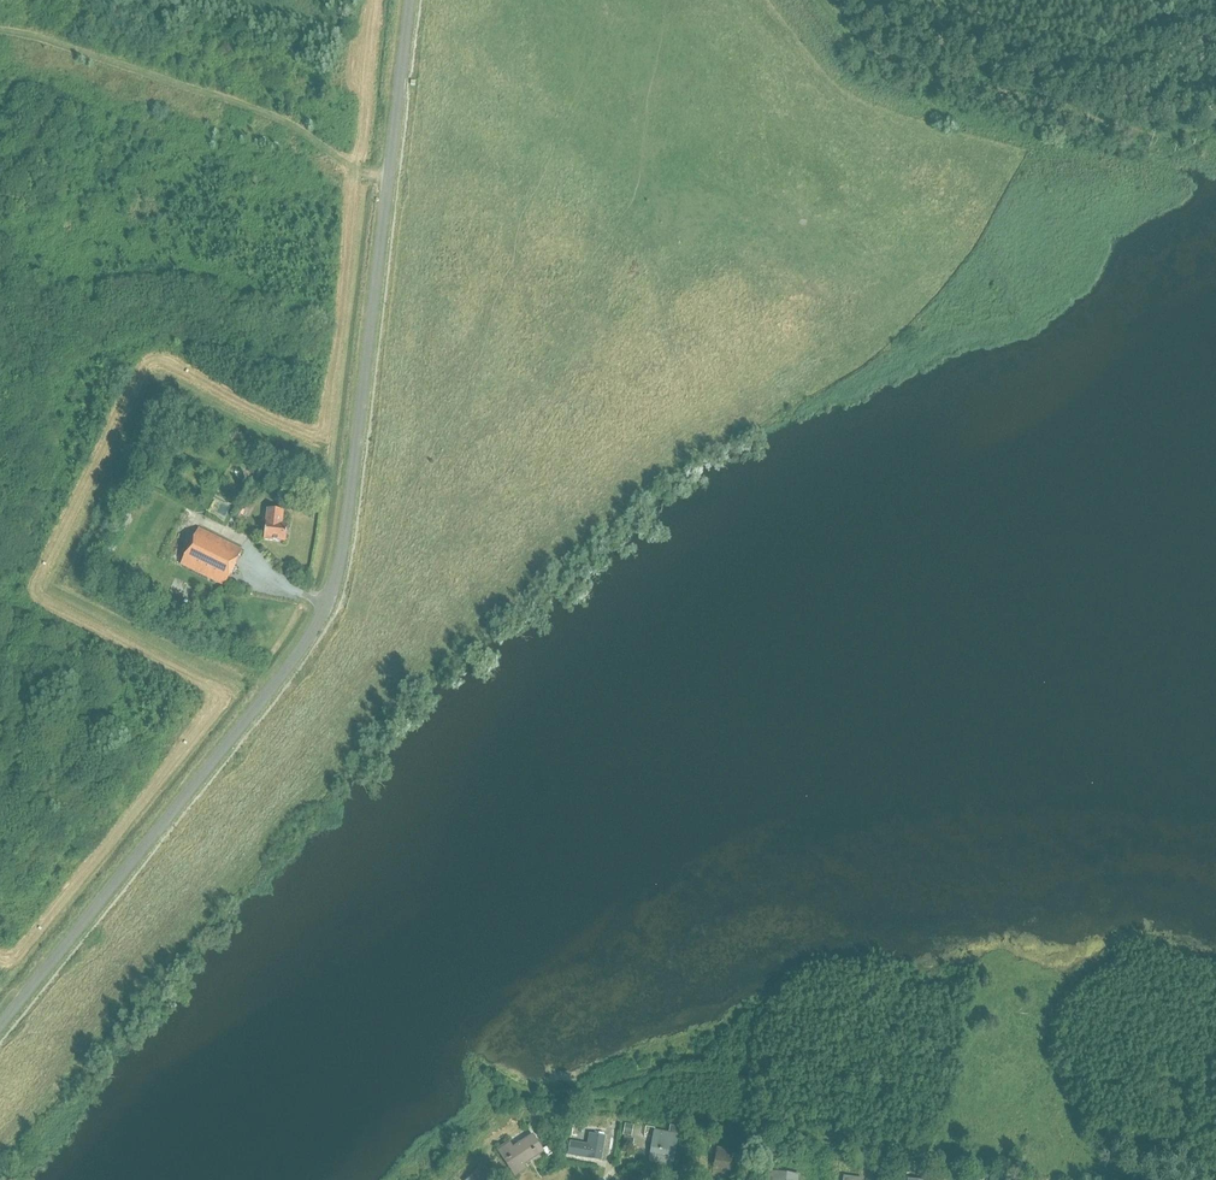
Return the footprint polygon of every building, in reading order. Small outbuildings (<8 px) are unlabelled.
[(270,509),(268,523),(265,522),(263,540),(286,542),(288,525),(281,524),(282,511),(270,509)] [(180,564),(225,586),(242,551),(197,529),(180,564)] [(654,1131),(651,1149),(660,1150),(659,1156),(674,1158),(678,1135),(680,1128),(669,1126),(668,1134),(654,1131)] [(568,1155),(600,1161),(604,1137),(589,1135),(587,1146),(570,1143),(568,1155)] [(508,1143),(496,1151),(514,1178),(521,1173),(527,1169),(524,1165),(529,1161),(535,1158),(538,1156),(541,1153),(544,1152),(542,1150),(533,1136),(517,1146),(517,1147),(519,1151),(515,1154),(508,1143)] [(549,1146),(542,1150),(544,1152),(547,1157),(549,1156),(553,1153),(549,1146)] [(713,1174),(728,1177),(732,1153),(717,1150),(713,1174)] [(479,1172),(469,1179),(486,1179),(479,1172)]
